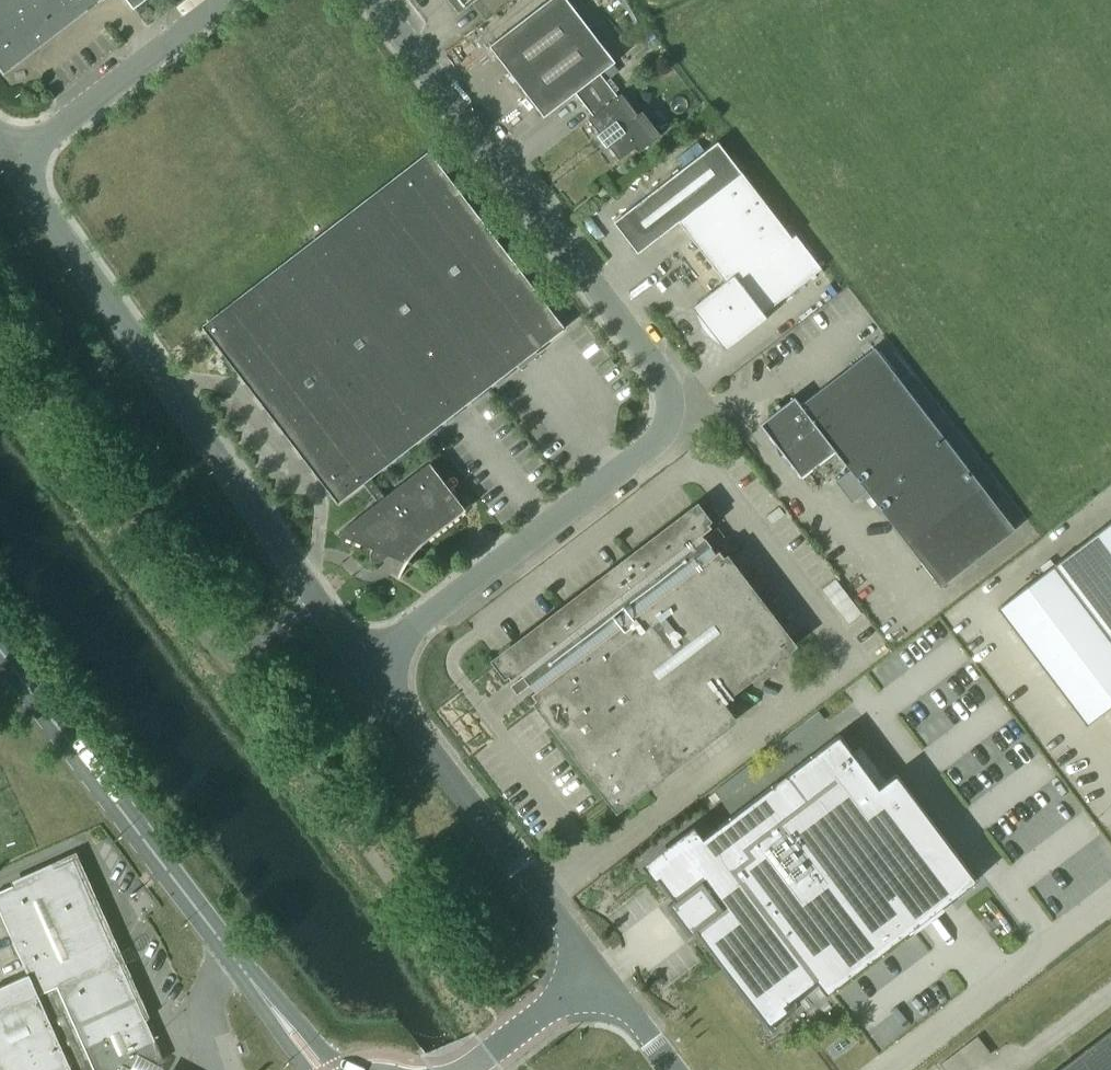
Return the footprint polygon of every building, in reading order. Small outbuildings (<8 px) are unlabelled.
[(3,68),(26,51),(29,54),(99,0),(0,0),(0,63),(3,68)] [(133,9),(145,0),(126,0),(133,9)] [(458,14),(476,0),(447,0),(458,14)] [(617,97),(600,74),(615,63),(566,0),(549,0),(489,46),(544,118),(575,93),(592,116),(617,97)] [(140,15),(145,21),(152,16),(147,9),(140,15)] [(621,94),(617,97),(592,116),(588,120),(599,134),(596,136),(606,148),(608,146),(619,160),(635,148),(638,153),(677,123),(676,122),(659,135),(641,112),(637,115),(621,94)] [(794,235),(791,237),(741,173),(717,142),(613,222),(637,254),(678,222),(724,282),(692,307),(695,311),(702,328),(708,335),(722,346),(725,350),(767,318),(763,314),(821,269),(794,235)] [(388,555),(405,562),(403,566),(401,570),(399,575),(397,579),(399,580),(401,575),(402,571),(405,567),(407,563),(412,565),(413,564),(409,559),(412,556),(415,552),(418,549),(421,545),(425,542),(428,539),(473,505),(472,503),(464,509),(429,463),(384,497),(370,478),(565,329),(428,151),(201,326),(338,503),(363,484),(378,503),(337,534),(372,549),(371,553),(370,554),(370,555),(371,557),(371,558),(372,560),(373,561),(374,561),(376,562),(377,562),(379,562),(380,561),(381,560),(388,555)] [(595,192),(601,199),(607,194),(602,187),(595,192)] [(867,492),(941,588),(1015,530),(874,348),(800,405),(794,397),(768,418),(766,433),(805,483),(806,482),(802,477),(835,451),(845,465),(846,465),(850,470),(835,482),(851,503),(867,492)] [(872,508),(876,505),(870,498),(866,501),(872,508)] [(617,807),(626,801),(732,720),(717,701),(791,645),(719,551),(716,553),(702,535),(711,528),(697,509),(496,662),(511,681),(521,673),(535,692),(531,694),(617,807)] [(896,775),(887,782),(879,788),(859,762),(855,764),(850,757),(854,755),(853,753),(839,735),(703,839),(699,841),(693,832),(648,866),(658,878),(674,901),(667,906),(675,913),(684,925),(689,935),(696,929),(700,927),(766,1014),(813,977),(816,981),(827,995),(912,930),(941,908),(977,881),(896,775)] [(790,746),(784,739),(773,747),(779,754),(790,746)] [(75,1028),(136,1000),(123,970),(128,968),(120,947),(114,950),(74,859),(13,886),(0,892),(0,913),(28,975),(0,988),(0,1069),(94,1069),(75,1028)] [(75,1028),(94,1069),(143,1069),(156,1064),(164,1061),(146,1019),(145,1020),(136,1000),(75,1028)] [(1060,1069),(1110,1069),(1110,1031),(1060,1069)]
